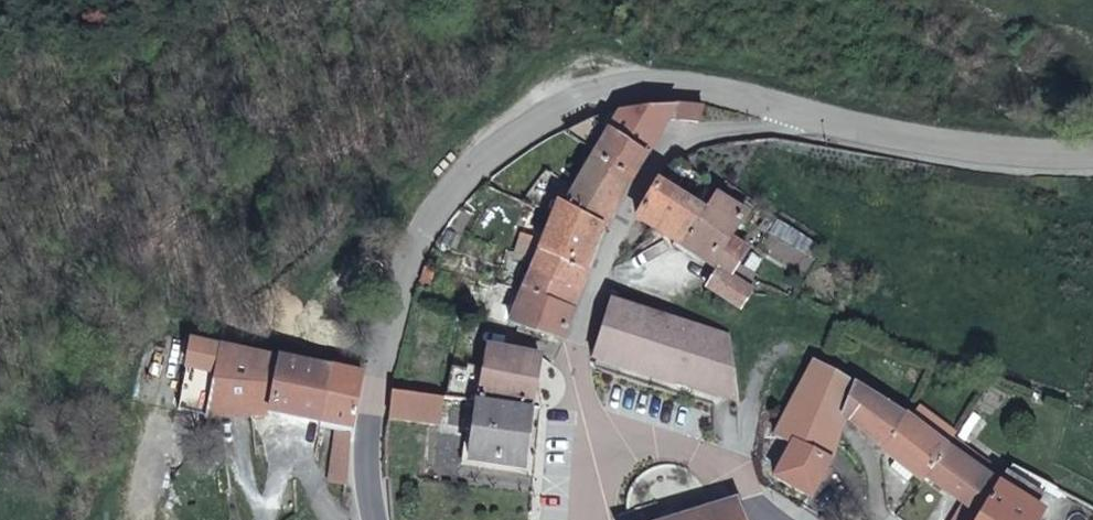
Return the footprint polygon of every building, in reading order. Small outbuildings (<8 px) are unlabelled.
[(563,208),(599,227),(604,229),(613,212),(666,121),(697,123),(703,107),(621,109),(619,108),(565,207),(563,208)] [(634,218),(681,247),(715,267),(718,269),(707,288),(739,307),(747,294),(751,289),(729,275),(745,249),(729,238),(744,213),(715,195),(704,211),(702,209),(657,181),(634,218)] [(584,268),(584,267),(599,227),(563,208),(565,207),(556,203),(552,213),(540,241),(521,234),(515,251),(525,255),(535,258),(539,250),(584,268)] [(777,219),(769,233),(808,254),(816,240),(777,219)] [(531,270),(580,289),(588,268),(584,267),(584,268),(539,250),(535,258),(531,270)] [(430,283),(435,269),(434,269),(436,262),(428,259),(420,279),(430,283)] [(522,290),(571,310),(580,289),(531,270),(522,290)] [(492,294),(508,298),(512,287),(496,283),(492,294)] [(509,321),(560,337),(571,310),(522,290),(509,321)] [(609,300),(590,358),(736,399),(728,335),(609,300)] [(468,327),(470,321),(462,318),(461,326),(468,327)] [(219,346),(188,340),(176,409),(206,414),(219,346)] [(337,368),(328,365),(219,346),(206,414),(205,417),(268,413),(317,422),(339,426),(338,442),(333,442),(329,481),(346,484),(351,428),(349,427),(361,372),(337,368)] [(474,398),(529,406),(539,357),(485,347),(481,372),(451,367),(445,397),(474,398)] [(789,445),(773,478),(807,496),(828,462),(843,419),(879,447),(894,458),(914,472),(923,478),(925,475),(963,504),(953,519),(1027,519),(1034,508),(1047,486),(1008,465),(997,483),(990,479),(997,469),(953,437),(956,431),(919,405),(909,419),(899,414),(852,388),(813,365),(775,437),(789,445)] [(390,390),(385,417),(440,425),(445,397),(390,390)] [(529,409),(473,401),(467,460),(522,467),(529,409)] [(908,479),(914,472),(894,458),(889,466),(908,479)] [(731,502),(675,519),(737,519),(731,502)]
